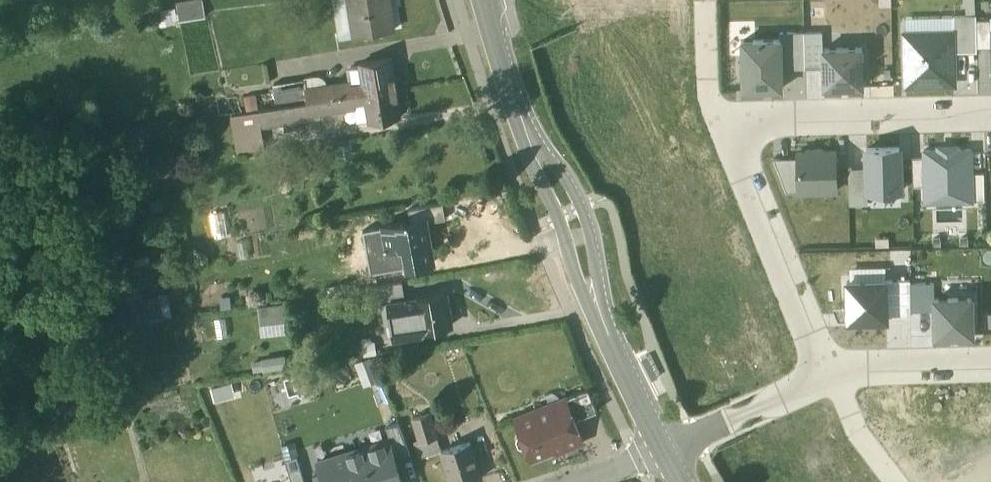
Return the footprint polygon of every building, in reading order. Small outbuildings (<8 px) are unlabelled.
[(356,36),(350,0),(332,0),(338,39),(356,36)] [(356,36),(394,31),(389,0),(350,0),(356,36)] [(177,6),(180,21),(205,16),(202,1),(177,6)] [(173,26),(170,9),(157,11),(159,28),(173,26)] [(977,53),(977,49),(976,20),(976,16),(953,17),(954,33),(954,53),(977,53)] [(905,18),(906,34),(954,33),(953,17),(905,18)] [(990,20),(976,20),(977,49),(990,48),(990,30),(990,20)] [(805,69),(823,69),(823,49),(823,32),(804,33),(805,69)] [(779,33),(779,40),(781,40),(781,70),(805,69),(804,33),(779,33)] [(906,34),(904,34),(905,86),(953,85),(953,53),(954,53),(954,33),(906,34)] [(779,40),(742,41),(743,90),(782,90),(781,70),(781,40),(779,40)] [(862,48),(823,49),(823,69),(824,89),(863,88),(862,48)] [(362,84),(363,93),(395,88),(391,60),(359,65),(362,84)] [(347,67),(349,82),(350,86),(362,84),(359,65),(347,67)] [(303,78),(304,79),(305,89),(327,85),(327,83),(326,80),(324,79),(319,76),(303,78)] [(304,79),(291,82),(295,104),(306,102),(304,89),(305,89),(304,79)] [(275,108),(295,104),(291,82),(271,85),(275,108)] [(304,89),(306,102),(363,93),(362,84),(350,86),(349,82),(327,85),(305,89),(304,89)] [(401,118),(395,88),(363,93),(365,103),(368,122),(368,123),(401,118)] [(365,103),(363,93),(306,102),(309,116),(354,109),(353,105),(365,103)] [(283,124),(284,132),(292,130),(291,123),(309,120),(309,116),(306,102),(295,104),(275,108),(258,110),(258,112),(261,126),(261,128),(283,124)] [(353,105),(354,109),(356,124),(368,122),(365,103),(353,105)] [(244,114),(247,129),(261,126),(258,112),(244,114)] [(229,117),(236,155),(265,150),(261,128),(261,126),(247,129),(244,114),(229,117)] [(351,144),(337,145),(338,159),(353,157),(351,144)] [(923,205),(974,204),(973,175),(972,146),(922,147),(922,161),(923,189),(923,205)] [(899,148),(866,149),(867,169),(867,193),(900,192),(899,148)] [(807,153),(797,153),(798,159),(798,193),(836,192),(835,152),(822,152),(822,150),(807,151),(807,153)] [(798,193),(798,159),(773,159),(786,193),(798,193)] [(912,189),(923,189),(922,161),(912,161),(912,189)] [(849,205),(868,205),(867,193),(867,169),(848,169),(849,205)] [(984,175),(973,175),(974,204),(985,204),(984,175)] [(408,210),(410,222),(425,219),(425,223),(445,219),(442,204),(408,210)] [(224,212),(211,215),(215,239),(228,236),(224,212)] [(382,227),(386,249),(429,241),(425,223),(425,219),(410,222),(382,227)] [(386,249),(382,227),(363,231),(371,273),(432,261),(429,241),(386,249)] [(246,241),(236,243),(239,259),(249,257),(246,241)] [(847,268),(847,282),(886,281),(886,267),(847,268)] [(910,280),(886,281),(887,317),(911,316),(911,311),(911,284),(910,280)] [(853,311),(853,315),(867,314),(867,320),(887,320),(887,317),(886,281),(847,282),(847,310),(853,311)] [(366,287),(370,306),(384,304),(383,303),(400,300),(401,301),(405,300),(402,282),(366,287)] [(934,283),(911,284),(911,311),(935,311),(934,299),(934,283)] [(168,293),(160,295),(164,318),(172,317),(168,293)] [(388,303),(391,324),(403,322),(405,336),(424,334),(423,330),(451,326),(446,293),(416,298),(405,300),(401,301),(388,303)] [(164,318),(160,295),(128,301),(132,325),(164,318)] [(972,298),(934,299),(935,311),(935,336),(972,335),(972,298)] [(387,324),(391,324),(388,303),(401,301),(400,300),(383,303),(384,304),(387,324)] [(260,324),(283,322),(281,304),(258,307),(260,324)] [(225,318),(214,320),(218,339),(228,337),(225,318)] [(285,322),(283,322),(260,324),(261,337),(286,335),(285,322)] [(393,338),(405,336),(403,322),(391,324),(393,338)] [(139,333),(127,335),(129,352),(141,350),(139,333)] [(375,337),(361,339),(363,356),(377,354),(375,337)] [(285,355),(261,359),(263,373),(288,369),(285,355)] [(371,356),(355,362),(364,387),(381,380),(371,356)] [(232,383),(211,388),(214,401),(235,396),(232,383)] [(568,404),(575,420),(597,410),(588,388),(564,398),(567,404),(568,404)] [(940,481),(990,481),(990,442),(959,398),(936,415),(922,396),(892,419),(940,481)] [(564,398),(536,409),(539,415),(567,404),(564,398)] [(527,448),(532,460),(555,450),(556,453),(583,442),(575,420),(568,404),(567,404),(539,415),(536,409),(515,418),(521,432),(519,433),(516,439),(519,446),(525,448),(527,448)] [(419,441),(420,444),(436,438),(428,413),(412,418),(419,441)] [(385,426),(389,439),(396,459),(410,455),(398,422),(385,426)] [(413,443),(419,459),(441,452),(436,438),(420,444),(419,441),(413,443)] [(389,439),(318,462),(324,481),(403,481),(396,459),(389,439)] [(281,445),(285,459),(300,455),(296,441),(281,445)] [(450,481),(466,481),(480,478),(469,443),(441,452),(450,481)] [(292,481),(304,481),(296,457),(285,460),(292,481)]
